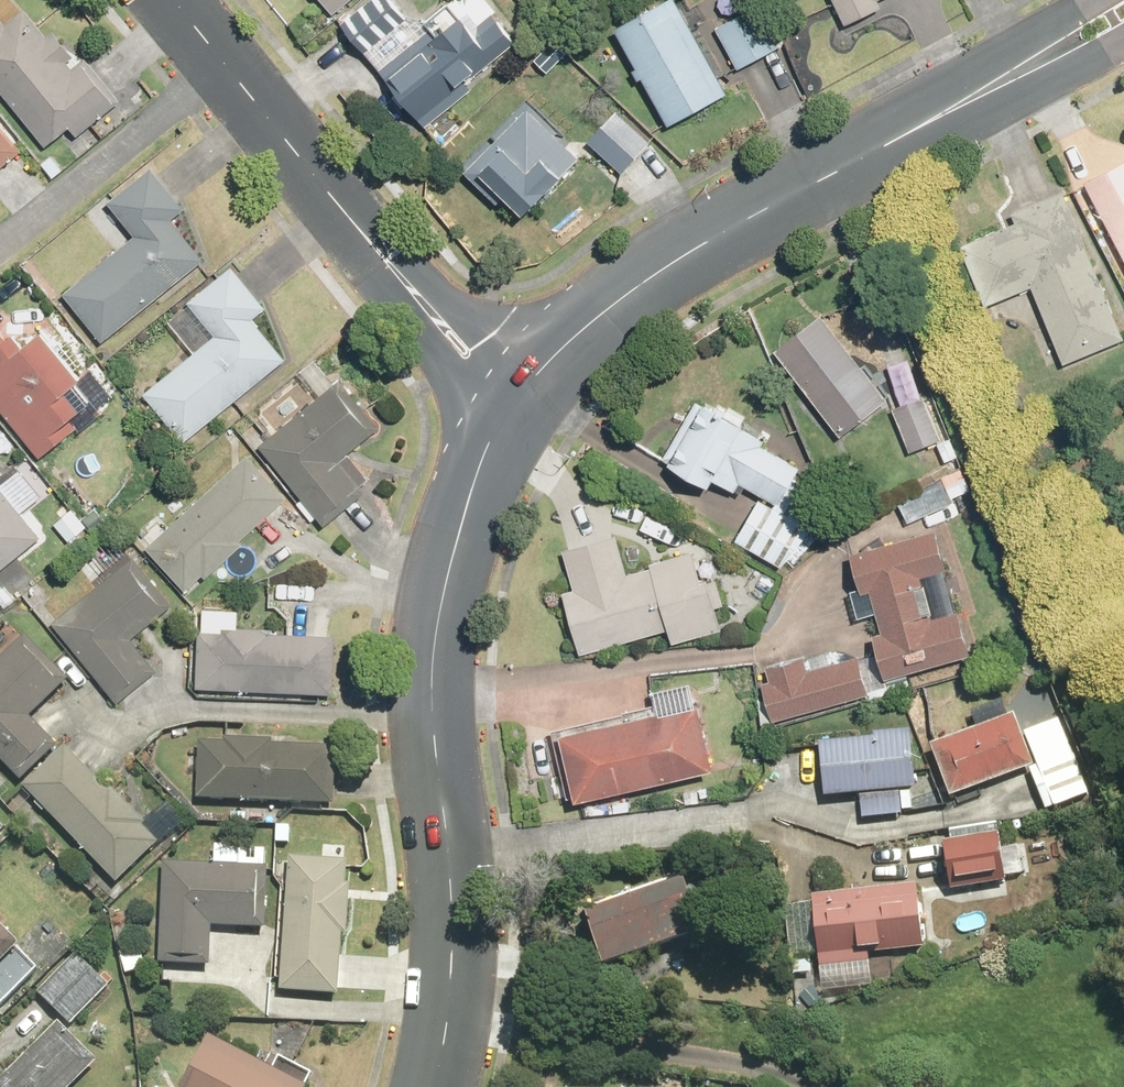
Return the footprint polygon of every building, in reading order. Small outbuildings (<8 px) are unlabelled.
[(339,13),(355,0),(328,0),(339,13)] [(430,129),(477,92),(469,81),(520,41),(499,15),(486,26),(474,12),(466,18),(455,4),(431,23),(411,20),(395,0),(377,0),(346,24),(430,129)] [(672,125),(730,96),(682,0),(677,0),(623,27),(672,125)] [(848,26),(887,8),(883,1),(885,0),(836,0),(848,26)] [(721,28),(742,67),(782,47),(761,7),(721,28)] [(0,15),(0,88),(49,150),(77,129),(82,136),(124,103),(91,60),(78,70),(71,62),(78,57),(59,33),(52,38),(29,9),(11,23),(3,12),(0,15)] [(509,189),(533,213),(587,156),(537,108),(532,114),(524,106),(508,123),(515,130),(474,173),(501,198),(509,189)] [(620,113),(592,143),(626,174),(654,144),(620,113)] [(28,151),(0,115),(0,173),(28,151)] [(1089,183),(1123,249),(1123,165),(1089,183)] [(70,296),(107,342),(210,259),(178,220),(192,209),(158,168),(114,203),(142,238),(70,296)] [(1016,214),(1019,224),(978,240),(1003,300),(1037,286),(1069,364),(1123,342),(1123,330),(1068,193),(1016,214)] [(149,395),(188,442),(291,359),(259,320),(272,310),(237,267),(195,302),(222,336),(149,395)] [(827,316),(780,352),(848,438),(894,402),(827,316)] [(0,328),(0,403),(46,457),(79,430),(74,424),(87,412),(74,396),(93,381),(53,334),(36,348),(22,332),(14,339),(3,326),(0,328)] [(347,382),(266,448),(330,526),(370,493),(365,487),(374,480),(353,454),(385,428),(347,382)] [(932,395),(897,408),(914,453),(949,439),(932,395)] [(700,403),(667,459),(717,488),(721,481),(740,492),(746,483),(783,504),(780,509),(765,500),(742,541),(786,567),(804,551),(826,518),(818,490),(800,480),(806,469),(767,446),(770,441),(750,430),(751,427),(712,405),(710,408),(700,403)] [(954,439),(941,445),(948,463),(961,457),(954,439)] [(253,455),(151,549),(191,591),(293,498),(253,455)] [(46,538),(0,481),(0,575),(46,538)] [(62,522),(58,526),(72,543),(90,527),(67,500),(53,512),(62,522)] [(943,531),(858,554),(869,592),(878,590),(890,637),(882,639),(893,679),(978,656),(966,613),(939,620),(928,578),(954,571),(943,531)] [(579,590),(569,593),(585,655),(664,634),(658,609),(669,606),(679,643),(728,630),(715,581),(708,583),(699,552),(655,564),(656,569),(632,575),(621,537),(568,551),(579,590)] [(139,557),(57,623),(123,703),(159,673),(133,641),(178,605),(139,557)] [(227,632),(204,631),(202,689),(339,695),(342,637),(277,634),(277,629),(228,627),(227,632)] [(0,666),(0,755),(26,782),(63,747),(35,718),(75,681),(31,636),(0,666)] [(776,681),(767,684),(779,722),(875,695),(864,657),(813,671),(809,658),(772,668),(776,681)] [(709,704),(570,735),(586,802),(724,771),(709,704)] [(1020,715),(937,747),(957,798),(1040,767),(1020,715)] [(1064,722),(1031,735),(1061,809),(1094,796),(1064,722)] [(880,739),(827,744),(831,798),(923,790),(917,731),(880,734),(880,739)] [(230,744),(204,743),(202,800),(339,806),(342,748),(278,746),(279,741),(230,739),(230,744)] [(70,747),(27,787),(122,884),(164,844),(161,840),(173,834),(182,830),(191,828),(186,825),(183,822),(180,817),(178,811),(173,814),(165,818),(158,821),(150,824),(117,789),(114,791),(70,747)] [(11,829),(0,819),(0,840),(11,829)] [(1004,835),(950,843),(957,890),(1011,882),(1004,835)] [(354,862),(294,858),(286,992),(344,996),(348,935),(353,935),(356,885),(352,885),(354,862)] [(273,868),(169,864),(164,964),(216,966),(217,927),(270,930),(273,868)] [(695,882),(597,915),(615,968),(713,935),(695,882)] [(923,886),(819,897),(826,968),(875,963),(874,953),(929,948),(923,886)] [(34,965),(13,945),(19,939),(0,921),(0,998),(34,965)] [(81,954),(42,994),(75,1026),(114,986),(81,954)] [(1,1086),(79,1086),(104,1062),(66,1023),(1,1086)] [(216,1037),(190,1086),(311,1086),(216,1037)]
